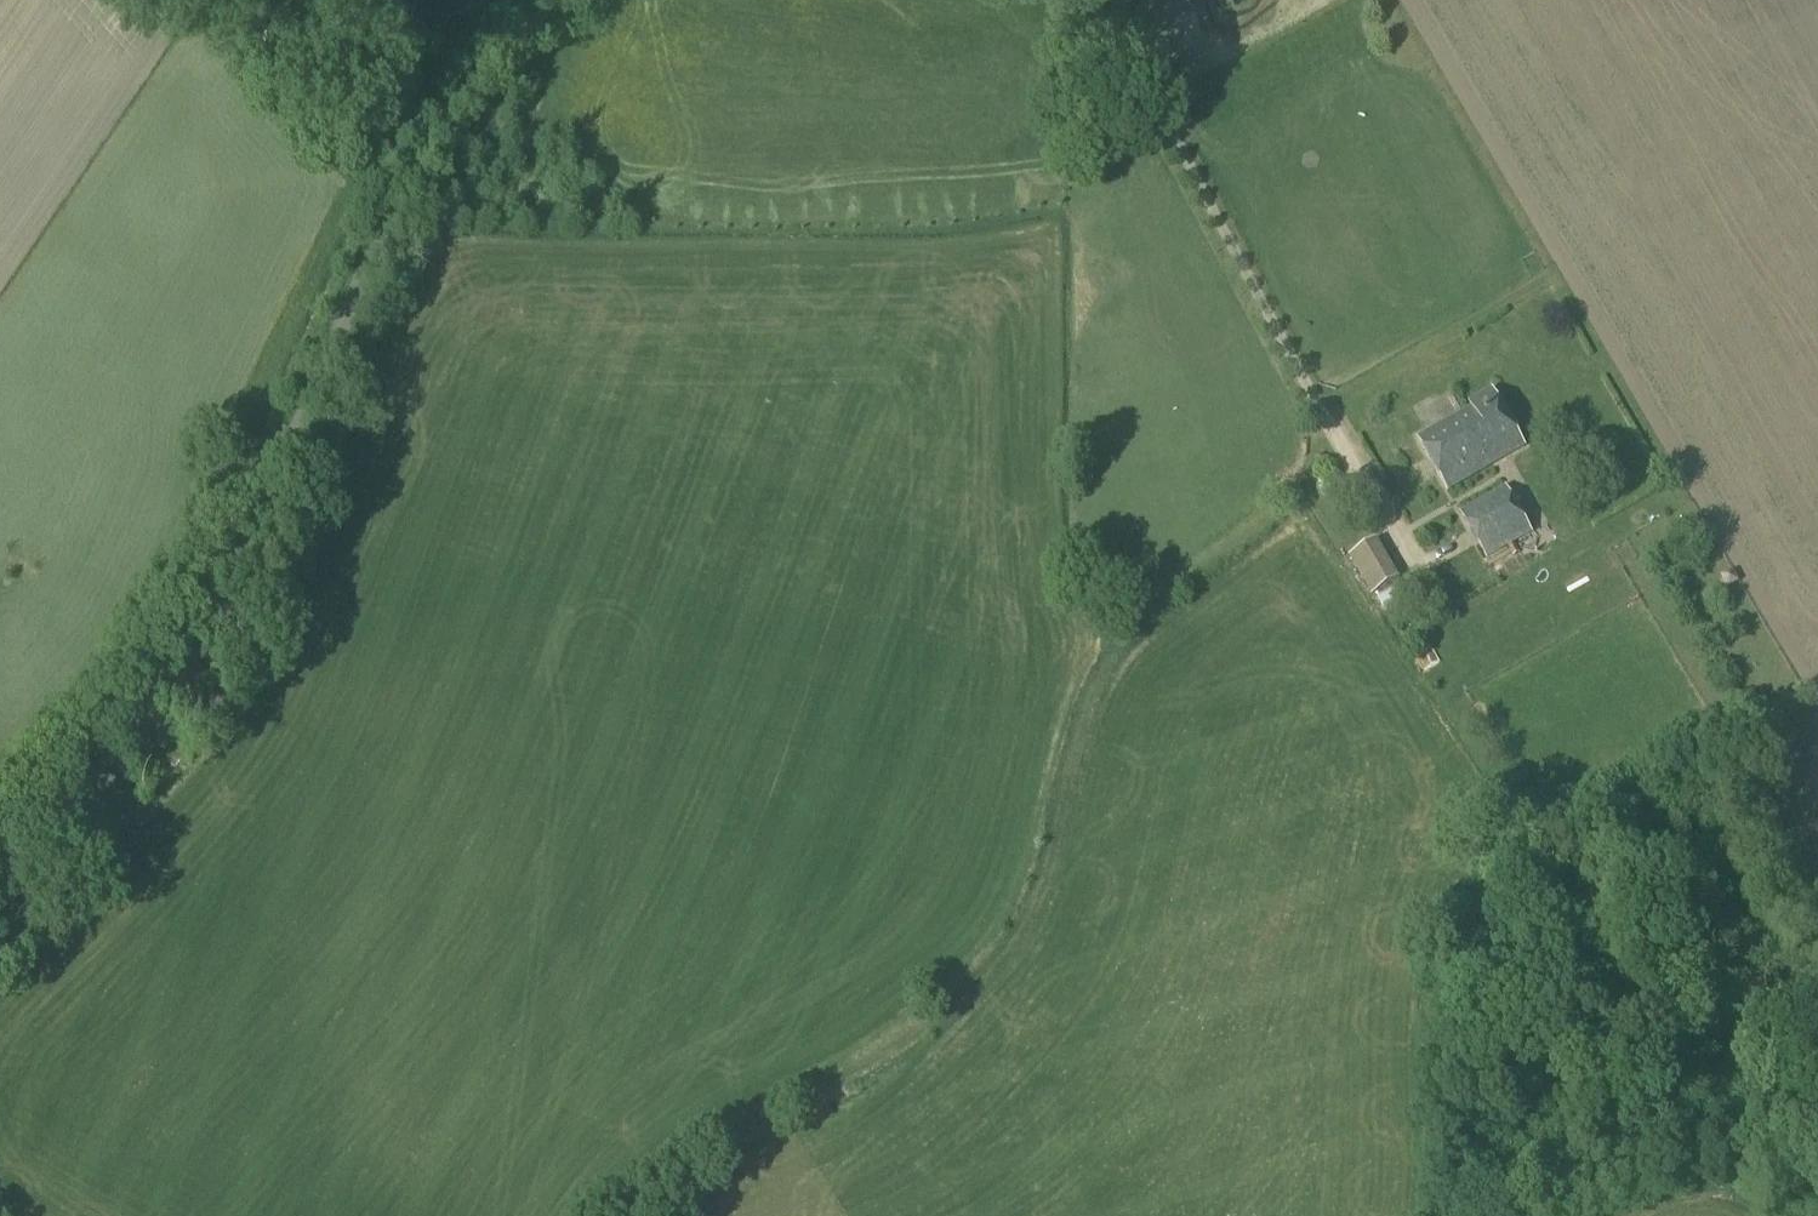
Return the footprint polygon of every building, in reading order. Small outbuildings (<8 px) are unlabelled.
[(1448,491),(1525,447),(1493,391),(1470,405),(1472,409),(1418,439),(1448,491)] [(1520,553),(1514,545),(1533,534),(1505,486),(1459,513),(1487,560),(1507,548),(1513,557),(1520,553)] [(1370,597),(1399,580),(1377,541),(1348,557),(1370,597)]
